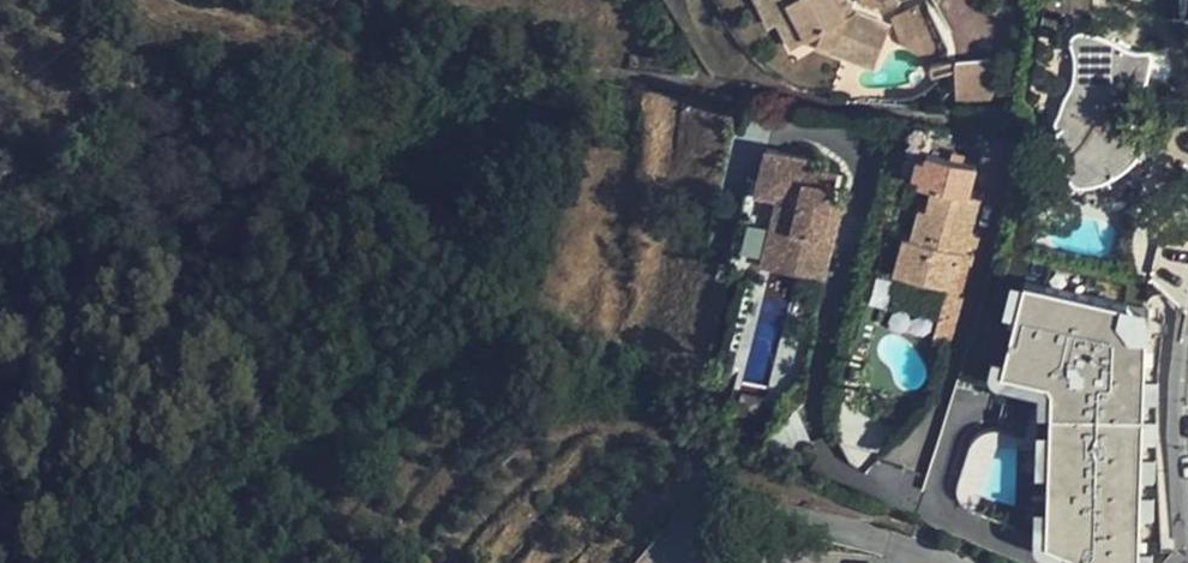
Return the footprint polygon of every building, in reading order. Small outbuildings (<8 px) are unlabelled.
[(834,0),(754,0),(763,18),(771,15),(785,43),(816,28),(811,42),(868,65),(884,23),(850,8),(841,15),(834,0)] [(1123,132),(1134,84),(1138,80),(1142,74),(1146,52),(1138,48),(1129,49),(1121,48),(1111,40),(1089,30),(1078,28),(1071,28),(1067,31),(1065,37),(1068,61),(1068,73),(1050,112),(1050,144),(1058,157),(1062,170),(1068,182),(1075,186),(1083,186),(1092,186),(1104,181),(1136,155),(1133,145),(1123,132)] [(957,87),(995,87),(995,54),(956,54),(957,87)] [(762,148),(752,191),(771,196),(757,262),(821,275),(837,207),(827,204),(834,171),(805,164),(805,158),(762,148)] [(943,288),(963,293),(973,252),(967,251),(981,195),(935,184),(930,207),(925,205),(916,240),(906,238),(897,277),(943,288)] [(771,196),(752,191),(745,222),(731,238),(738,266),(757,262),(771,196)] [(1037,280),(1013,370),(1010,381),(1033,387),(1054,400),(1052,421),(1052,437),(1050,458),(1049,476),(1048,508),(1046,540),(1061,546),(1096,562),(1136,562),(1136,545),(1137,510),(1139,450),(1140,433),(1144,329),(1134,305),(1037,280)] [(936,315),(960,321),(967,294),(963,293),(943,288),(936,315)] [(955,341),(960,321),(936,315),(931,335),(955,341)] [(1033,387),(1010,381),(1013,370),(1002,366),(1000,374),(1004,388),(1016,398),(1030,399),(1042,402),(1040,421),(1052,421),(1054,400),(1033,387)] [(1156,372),(1142,371),(1142,393),(1155,394),(1156,372)] [(1154,412),(1141,411),(1140,433),(1153,434),(1154,412)] [(1037,475),(1049,476),(1050,458),(1052,437),(1040,437),(1037,475)] [(1153,450),(1139,450),(1139,472),(1152,472),(1153,450)] [(1151,487),(1138,487),(1137,510),(1151,511),(1151,487)] [(1057,558),(1061,546),(1046,540),(1048,508),(1036,508),(1032,535),(1036,545),(1040,551),(1050,557),(1057,558)] [(1136,562),(1149,562),(1149,546),(1136,545),(1136,562)]
